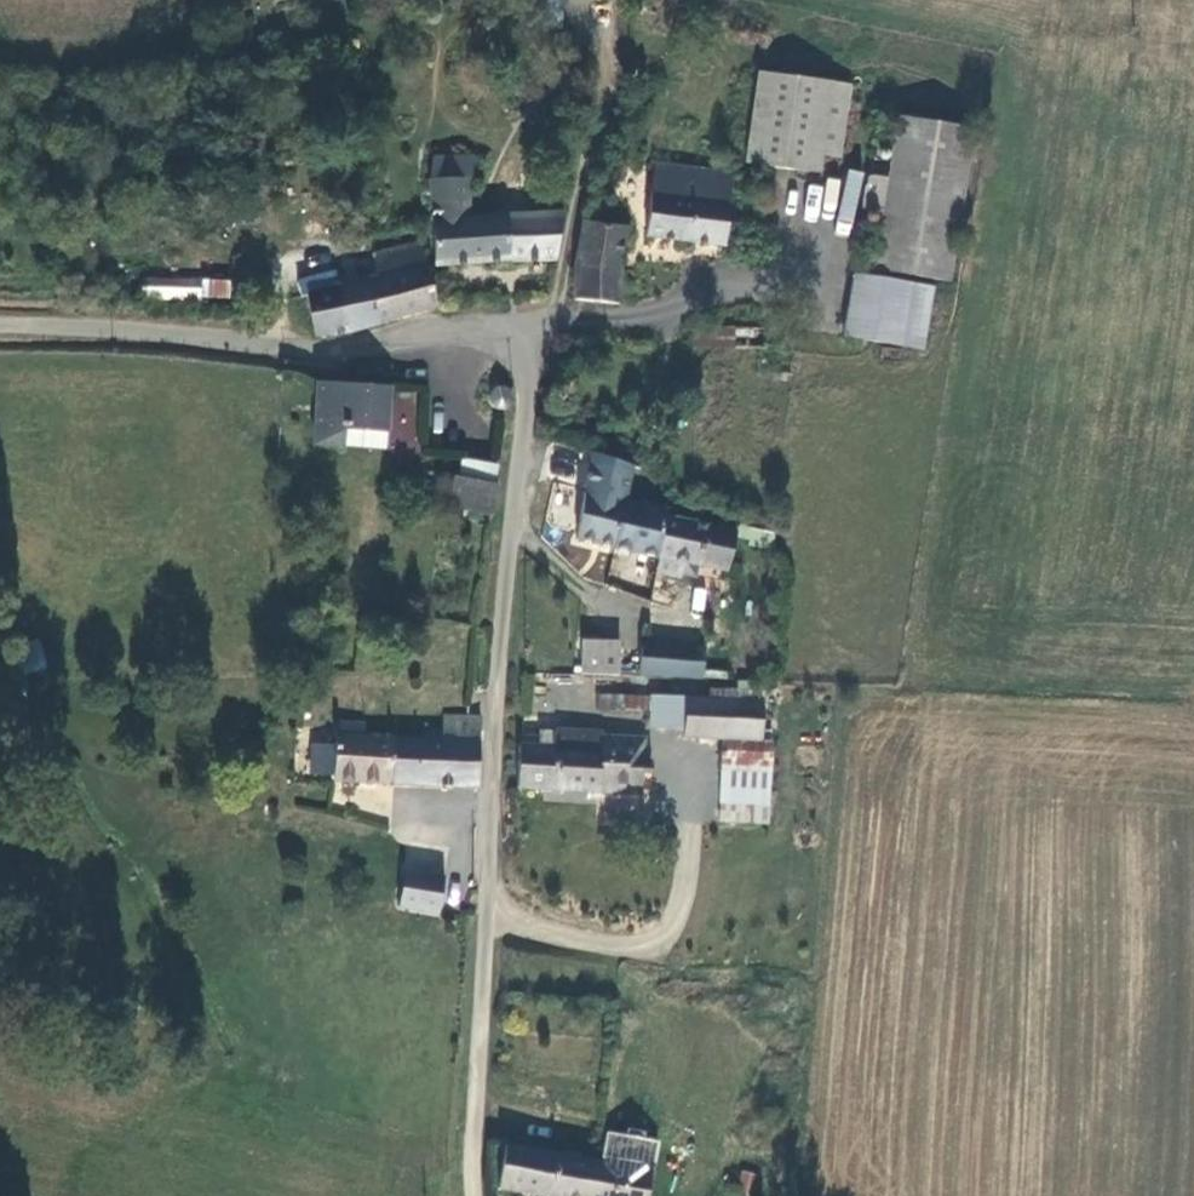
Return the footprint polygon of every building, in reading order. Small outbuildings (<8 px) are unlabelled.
[(755,162),(829,172),(831,155),(849,158),(860,84),(768,71),(755,162)] [(958,280),(984,126),(910,114),(899,177),(880,174),(875,206),(894,209),(884,267),(958,280)] [(443,258),(482,257),(480,214),(485,154),(445,154),(443,258)] [(734,241),(739,171),(711,169),(711,165),(661,160),(654,234),(734,241)] [(852,218),(864,173),(850,169),(837,215),(852,218)] [(482,257),(564,255),(575,212),(535,212),(534,198),(507,198),(507,214),(480,214),(482,257)] [(633,222),(597,217),(586,301),(627,305),(633,222)] [(322,334),(441,305),(442,297),(424,238),(377,253),(383,275),(340,287),(335,276),(299,285),(302,296),(310,294),(322,334)] [(864,274),(855,331),(931,344),(940,286),(864,274)] [(143,284),(141,305),(197,310),(200,301),(229,303),(230,291),(143,284)] [(520,392),(519,387),(515,382),(508,379),(503,382),(499,386),(498,394),(502,399),(508,402),(516,399),(520,392)] [(326,443),(355,444),(357,384),(328,383),(326,443)] [(400,386),(357,384),(355,444),(399,445),(400,386)] [(643,462),(606,456),(605,465),(641,473),(643,462)] [(475,457),(472,475),(502,480),(504,461),(475,457)] [(429,503),(454,504),(456,464),(430,464),(429,503)] [(605,465),(592,537),(627,546),(636,500),(641,473),(605,465)] [(463,504),(500,511),(506,481),(502,480),(472,475),(469,474),(463,504)] [(627,546),(673,554),(680,516),(682,510),(636,500),(627,546)] [(720,525),(680,516),(673,554),(669,573),(698,578),(701,562),(712,564),(720,525)] [(751,530),(720,525),(712,564),(743,570),(751,530)] [(637,646),(599,644),(598,679),(636,680),(637,646)] [(718,649),(659,648),(658,673),(717,674),(718,649)] [(701,732),(736,734),(738,695),(771,697),(771,685),(750,685),(750,689),(722,687),(722,694),(664,691),(663,699),(690,700),(688,724),(696,725),(701,732)] [(662,723),(688,724),(690,700),(663,699),(664,691),(609,688),(608,706),(636,708),(636,706),(663,707),(662,723)] [(771,736),(774,697),(771,697),(738,695),(736,734),(771,736)] [(402,779),(487,782),(489,724),(489,716),(454,716),(449,742),(402,741),(402,779)] [(529,746),(527,787),(609,793),(610,739),(609,731),(572,728),(571,748),(529,746)] [(345,778),(402,779),(402,741),(403,736),(346,734),(345,778)] [(771,736),(736,734),(731,817),(776,820),(781,739),(771,736)] [(643,740),(610,739),(609,793),(641,794),(643,740)] [(653,741),(643,740),(641,794),(650,794),(653,741)] [(400,911),(443,915),(446,876),(403,873),(400,911)] [(546,1195),(655,1195),(658,1164),(648,1162),(622,1158),(621,1163),(513,1147),(508,1191),(546,1195)]
